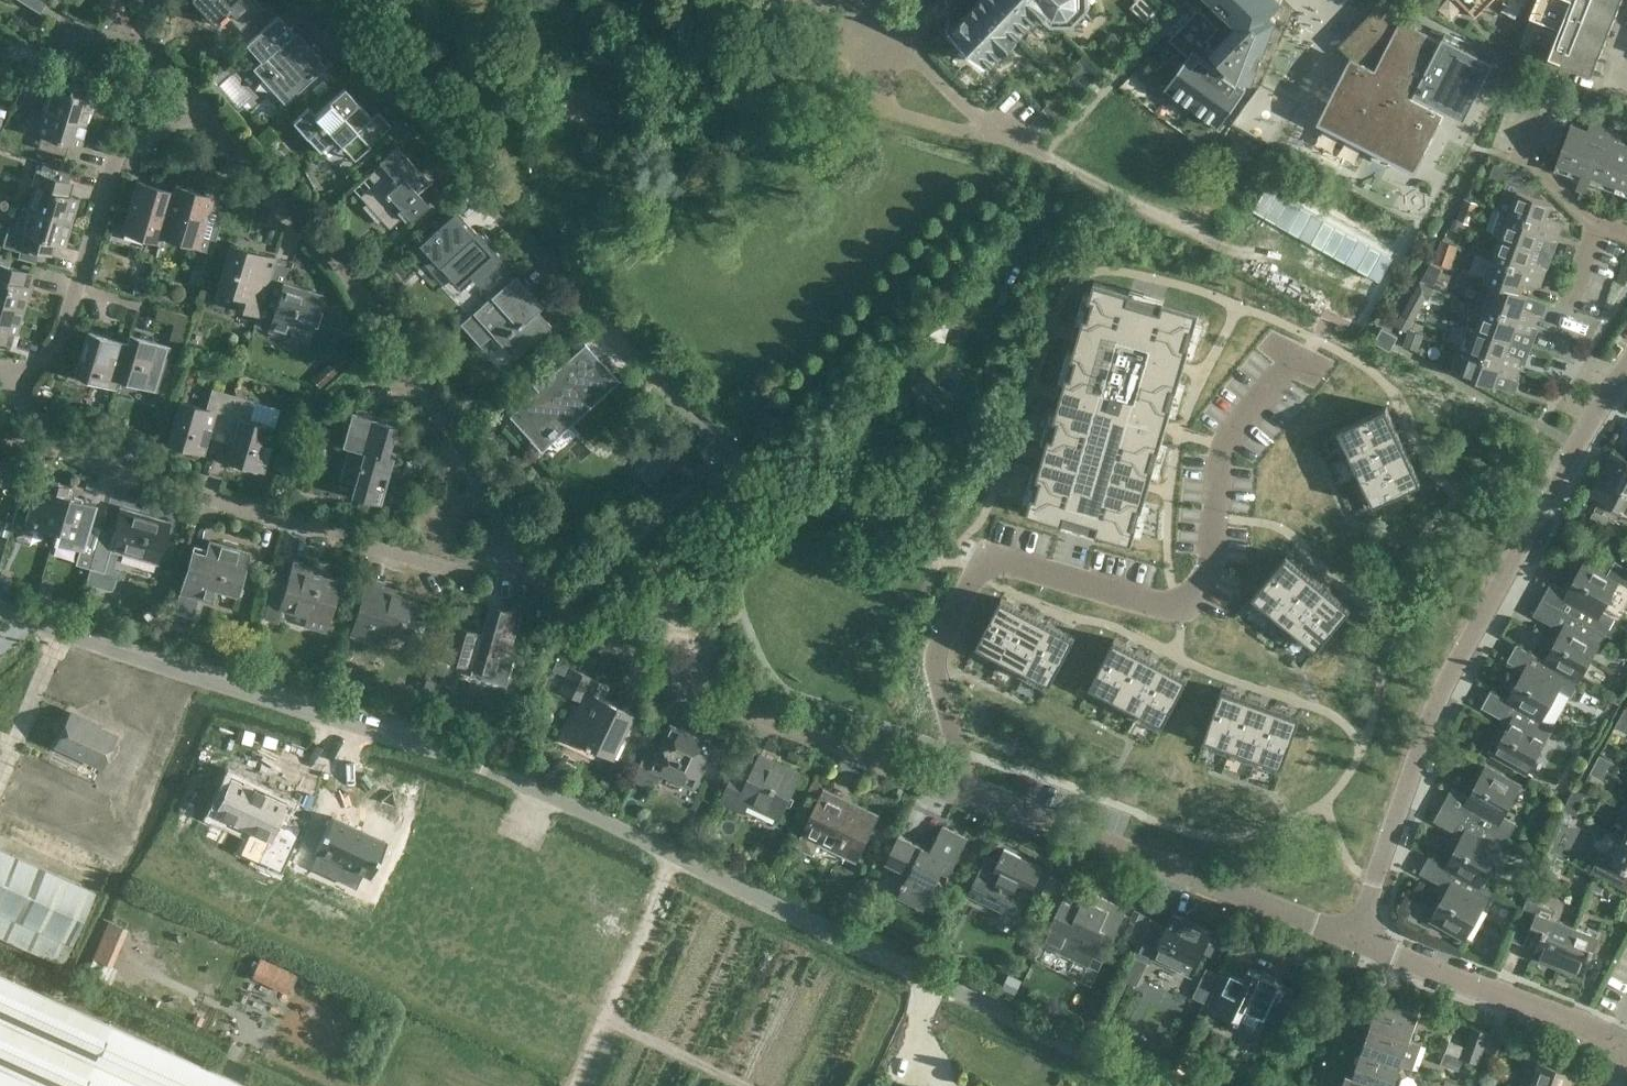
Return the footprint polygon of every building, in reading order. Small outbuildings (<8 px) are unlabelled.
[(39,11),(47,0),(21,0),(39,11)] [(235,17),(254,0),(193,0),(216,25),(226,15),(230,11),(235,17)] [(953,27),(990,63),(1041,10),(1052,21),(1057,21),(1075,21),(1091,5),(1091,0),(979,0),(953,27)] [(1143,7),(1152,16),(1161,7),(1154,0),(1150,0),(1143,7)] [(1239,22),(1214,49),(1238,74),(1251,78),(1275,18),(1269,12),(1281,0),(1216,0),(1239,22)] [(1494,59),(1444,34),(1441,41),(1408,24),(1411,17),(1378,0),(1367,0),(1329,38),(1355,64),(1346,80),(1339,76),(1319,117),(1413,165),(1443,106),(1464,117),(1494,59)] [(1484,9),(1493,0),(1475,0),(1484,9)] [(1523,35),(1552,46),(1549,55),(1560,59),(1559,61),(1590,73),(1619,0),(1537,0),(1523,35)] [(325,64),(278,13),(246,43),(260,59),(251,67),(283,102),(325,64)] [(1229,112),(1246,88),(1193,50),(1166,88),(1219,126),(1229,112)] [(1093,64),(1084,54),(1077,61),(1086,71),(1093,64)] [(51,86),(44,110),(86,121),(93,98),(82,95),(86,82),(59,74),(55,87),(51,86)] [(370,114),(357,99),(345,86),(315,113),(308,105),(292,119),(320,149),(335,135),(342,142),(355,129),(369,144),(391,124),(388,121),(377,109),(370,114)] [(86,121),(44,110),(37,133),(42,134),(38,147),(65,154),(69,142),(79,145),(86,121)] [(1581,190),(1604,125),(1590,120),(1587,129),(1571,124),(1557,163),(1582,172),(1576,188),(1581,190)] [(1626,154),(1626,144),(1614,139),(1618,130),(1604,125),(1581,190),(1587,191),(1592,176),(1616,184),(1626,154)] [(373,181),(359,194),(379,216),(395,202),(411,219),(429,202),(420,192),(432,181),(420,169),(396,143),(378,160),(380,162),(367,174),(373,181)] [(1616,184),(1626,188),(1626,154),(1616,184)] [(1498,210),(1501,211),(1509,214),(1560,232),(1564,221),(1548,216),(1553,203),(1540,198),(1545,186),(1531,181),(1533,176),(1496,162),(1491,176),(1507,182),(1498,210)] [(35,186),(29,208),(71,220),(78,197),(68,194),(71,181),(47,175),(48,171),(34,167),(29,184),(35,186)] [(124,231),(159,241),(176,184),(175,184),(173,190),(139,180),(124,231)] [(176,184),(159,241),(160,241),(162,235),(197,245),(212,195),(176,184)] [(1455,217),(1470,222),(1477,201),(1463,196),(1455,217)] [(71,220),(29,208),(22,232),(26,233),(23,245),(51,253),(54,241),(64,244),(71,220)] [(476,231),(458,212),(456,209),(412,248),(424,262),(431,257),(452,280),(465,268),(469,273),(488,256),(469,236),(476,231)] [(1553,254),(1560,232),(1509,214),(1501,211),(1493,233),(1502,236),(1553,254)] [(1502,236),(1494,258),(1544,276),(1553,254),(1502,236)] [(1431,260),(1449,266),(1456,244),(1439,238),(1431,260)] [(238,308),(257,314),(272,263),(274,257),(257,252),(230,243),(216,289),(241,297),(238,308)] [(1483,275),(1489,254),(1476,251),(1470,272),(1483,275)] [(1494,258),(1486,280),(1521,293),(1525,281),(1541,287),(1544,276),(1494,258)] [(23,309),(30,285),(29,285),(33,272),(2,264),(3,260),(0,259),(0,302),(23,309)] [(272,263),(257,314),(254,324),(306,341),(321,293),(285,283),(290,268),(289,268),(272,263)] [(190,282),(203,286),(207,273),(194,269),(190,282)] [(493,332),(515,357),(551,324),(538,309),(543,304),(536,297),(515,274),(461,322),(480,343),(493,332)] [(133,294),(144,297),(148,280),(137,277),(133,294)] [(1417,280),(1405,303),(1417,308),(1423,297),(1426,298),(1432,288),(1417,280)] [(1486,280),(1478,302),(1538,323),(1540,316),(1544,317),(1549,304),(1529,296),(1521,293),(1486,280)] [(1096,532),(1133,542),(1138,525),(1134,523),(1139,507),(1143,508),(1155,465),(1151,464),(1156,448),(1160,450),(1173,404),(1169,403),(1174,387),(1177,389),(1190,346),(1186,344),(1191,328),(1194,329),(1200,311),(1163,301),(1161,309),(1129,300),(1132,291),(1095,281),(1089,298),(1093,300),(1089,316),(1085,315),(1072,358),(1076,359),(1071,375),(1068,373),(1054,419),(1059,420),(1054,436),(1050,435),(1037,478),(1042,479),(1037,495),(1033,494),(1028,512),(1064,522),(1066,514),(1099,524),(1096,532)] [(0,302),(0,342),(12,345),(15,333),(17,333),(23,309),(0,302)] [(1478,302),(1470,324),(1529,345),(1533,335),(1538,323),(1478,302)] [(1405,303),(1394,323),(1405,330),(1417,308),(1405,303)] [(1470,324),(1463,346),(1521,367),(1524,359),(1529,345),(1470,324)] [(1372,340),(1389,350),(1397,336),(1380,326),(1372,340)] [(1401,344),(1416,349),(1422,332),(1407,327),(1401,344)] [(116,377),(117,378),(129,334),(126,343),(89,331),(76,375),(113,386),(116,377)] [(129,334),(117,378),(155,390),(168,346),(129,334)] [(562,366),(513,410),(542,441),(587,400),(590,403),(610,385),(594,367),(597,364),(581,346),(561,364),(562,366)] [(1521,367),(1463,346),(1454,370),(1493,384),(1492,386),(1516,395),(1521,382),(1518,381),(1520,373),(1519,373),(1521,367)] [(209,426),(222,430),(232,394),(211,388),(205,408),(180,400),(168,441),(202,451),(209,426)] [(232,394),(222,430),(235,434),(228,459),(262,469),(274,428),(279,408),(232,394)] [(1386,407),(1339,429),(1351,454),(1398,432),(1386,407)] [(393,458),(386,456),(395,425),(350,412),(342,443),(348,445),(338,478),(353,482),(350,494),(380,503),(393,458)] [(1398,432),(1351,454),(1363,479),(1410,457),(1398,432)] [(1615,450),(1613,453),(1626,460),(1626,457),(1615,450)] [(1613,453),(1590,495),(1626,515),(1626,460),(1613,453)] [(1410,457),(1363,479),(1375,505),(1422,482),(1410,457)] [(26,520),(54,529),(65,495),(68,485),(37,476),(30,497),(18,494),(9,526),(23,530),(26,520)] [(52,539),(65,543),(79,547),(74,562),(89,566),(89,563),(100,529),(87,525),(94,504),(65,495),(54,529),(55,529),(52,539)] [(100,529),(89,563),(97,566),(92,581),(100,583),(105,585),(110,585),(112,584),(114,583),(115,581),(116,580),(120,566),(115,564),(120,548),(157,559),(166,525),(122,511),(120,511),(114,533),(100,529)] [(192,549),(172,617),(182,620),(193,614),(198,597),(212,601),(215,588),(236,595),(249,552),(217,543),(213,556),(192,549)] [(1287,555),(1253,595),(1275,613),(1308,572),(1287,555)] [(1542,598),(1605,633),(1614,617),(1601,610),(1615,583),(1626,590),(1626,570),(1613,562),(1607,573),(1583,560),(1566,591),(1551,582),(1548,586),(1542,598)] [(338,582),(312,575),(314,567),(293,561),(288,581),(275,577),(263,617),(278,621),(282,608),(327,621),(338,582)] [(1308,572),(1275,613),(1296,631),(1330,590),(1308,572)] [(370,575),(363,595),(352,633),(352,635),(382,643),(386,630),(414,638),(415,636),(423,639),(428,621),(418,618),(425,595),(388,584),(389,580),(370,575)] [(1330,590),(1296,631),(1318,648),(1351,608),(1330,590)] [(1002,598),(977,644),(1002,657),(1026,610),(1002,598)] [(1560,629),(1543,660),(1578,679),(1594,648),(1596,649),(1605,633),(1542,598),(1533,614),(1535,616),(1560,629)] [(506,655),(519,613),(490,604),(489,603),(480,632),(443,621),(434,654),(499,673),(494,689),(495,690),(496,686),(502,687),(509,686),(514,683),(517,677),(517,670),(516,664),(511,659),(506,655)] [(1026,610),(1002,657),(1027,670),(1051,623),(1026,610)] [(1027,670),(1052,683),(1076,636),(1051,623),(1027,670)] [(1115,638),(1090,685),(1115,698),(1139,651),(1115,638)] [(1523,669),(1506,699),(1540,718),(1557,688),(1570,695),(1579,680),(1578,679),(1543,660),(1516,644),(1509,658),(1507,661),(1523,669)] [(1139,651),(1115,698),(1140,711),(1164,664),(1139,651)] [(1140,711),(1165,724),(1189,677),(1164,664),(1140,711)] [(583,700),(568,731),(590,741),(588,746),(593,748),(594,746),(614,755),(634,712),(603,698),(609,684),(572,667),(561,689),(583,700)] [(1223,688),(1205,738),(1231,747),(1249,697),(1223,688)] [(1540,718),(1506,699),(1490,690),(1490,691),(1481,706),(1509,722),(1492,752),(1526,771),(1542,741),(1544,742),(1553,725),(1540,718)] [(1249,697),(1231,747),(1257,756),(1275,706),(1249,697)] [(1604,709),(1614,714),(1619,704),(1609,699),(1604,709)] [(1301,715),(1275,706),(1260,758),(1283,765),(1301,715)] [(1619,717),(1626,721),(1626,709),(1624,707),(1619,717)] [(55,745),(101,766),(116,734),(101,727),(101,725),(71,710),(55,745)] [(1626,732),(1626,730),(1626,721),(1619,717),(1614,726),(1626,732)] [(653,790),(663,769),(695,785),(708,758),(718,762),(724,750),(694,735),(699,724),(686,718),(679,732),(673,745),(668,747),(652,740),(637,771),(633,780),(653,790)] [(1599,754),(1594,763),(1606,769),(1610,761),(1599,754)] [(751,799),(783,814),(801,775),(760,756),(749,780),(734,772),(721,801),(745,812),(751,799)] [(1589,772),(1601,778),(1606,769),(1594,763),(1589,772)] [(1449,792),(1443,803),(1506,839),(1515,822),(1502,814),(1519,784),(1485,765),(1468,796),(1452,787),(1449,792)] [(1577,811),(1586,790),(1573,784),(1563,810),(1581,817),(1583,813),(1577,811)] [(797,846),(815,855),(820,843),(839,852),(842,846),(860,854),(876,820),(822,795),(797,846)] [(1461,835),(1445,865),(1479,883),(1495,854),(1497,855),(1506,839),(1443,803),(1435,817),(1433,820),(1461,835)] [(938,878),(947,882),(967,838),(941,827),(931,849),(899,835),(887,862),(910,873),(899,897),(924,908),(938,878)] [(1623,838),(1611,860),(1600,855),(1591,871),(1616,885),(1624,869),(1626,870),(1626,840),(1623,838)] [(1548,848),(1539,874),(1559,883),(1569,859),(1548,848)] [(72,944),(96,891),(0,849),(0,936),(63,964),(72,944)] [(1043,869),(1016,856),(1003,850),(992,873),(981,867),(968,895),(996,909),(999,904),(1013,910),(1023,888),(1032,892),(1043,869)] [(1479,883),(1445,865),(1429,856),(1428,856),(1420,872),(1447,888),(1430,918),(1465,937),(1481,907),(1483,908),(1492,891),(1479,883)] [(1065,885),(1049,877),(1036,904),(1053,912),(1065,885)] [(1060,948),(1090,962),(1096,951),(1092,949),(1097,939),(1109,945),(1126,908),(1072,882),(1045,938),(1062,946),(1060,948)] [(1533,957),(1558,967),(1573,926),(1549,917),(1553,907),(1527,897),(1511,938),(1523,942),(1523,943),(1536,949),(1533,957)] [(1134,954),(1150,962),(1153,956),(1181,969),(1183,964),(1194,970),(1212,930),(1173,912),(1164,930),(1149,923),(1134,954)] [(91,961),(111,969),(128,931),(108,922),(91,961)] [(1573,926),(1558,967),(1583,977),(1598,936),(1573,926)] [(249,979),(287,996),(296,977),(258,960),(249,979)] [(1258,1033),(1273,1002),(1285,1007),(1294,988),(1283,982),(1283,981),(1250,965),(1249,967),(1251,968),(1246,980),(1227,971),(1228,969),(1225,968),(1207,1007),(1258,1033)] [(0,974),(0,1085),(249,1085),(0,974)] [(1418,1014),(1379,1000),(1370,1025),(1370,1026),(1409,1039),(1410,1038),(1418,1014)] [(1409,1039),(1370,1026),(1361,1051),(1400,1065),(1413,1069),(1422,1044),(1409,1039)] [(1465,1046),(1465,1047),(1461,1058),(1477,1064),(1488,1033),(1472,1027),(1465,1046)] [(1461,1058),(1465,1047),(1465,1046),(1450,1041),(1446,1052),(1461,1058)] [(1400,1065),(1361,1051),(1353,1074),(1389,1085),(1393,1085),(1400,1065)] [(1458,1068),(1461,1058),(1446,1052),(1442,1063),(1458,1068)] [(1532,1083),(1541,1085),(1576,1085),(1571,1084),(1575,1072),(1539,1060),(1532,1083)] [(1353,1074),(1346,1071),(1341,1085),(1389,1085),(1353,1074)]
